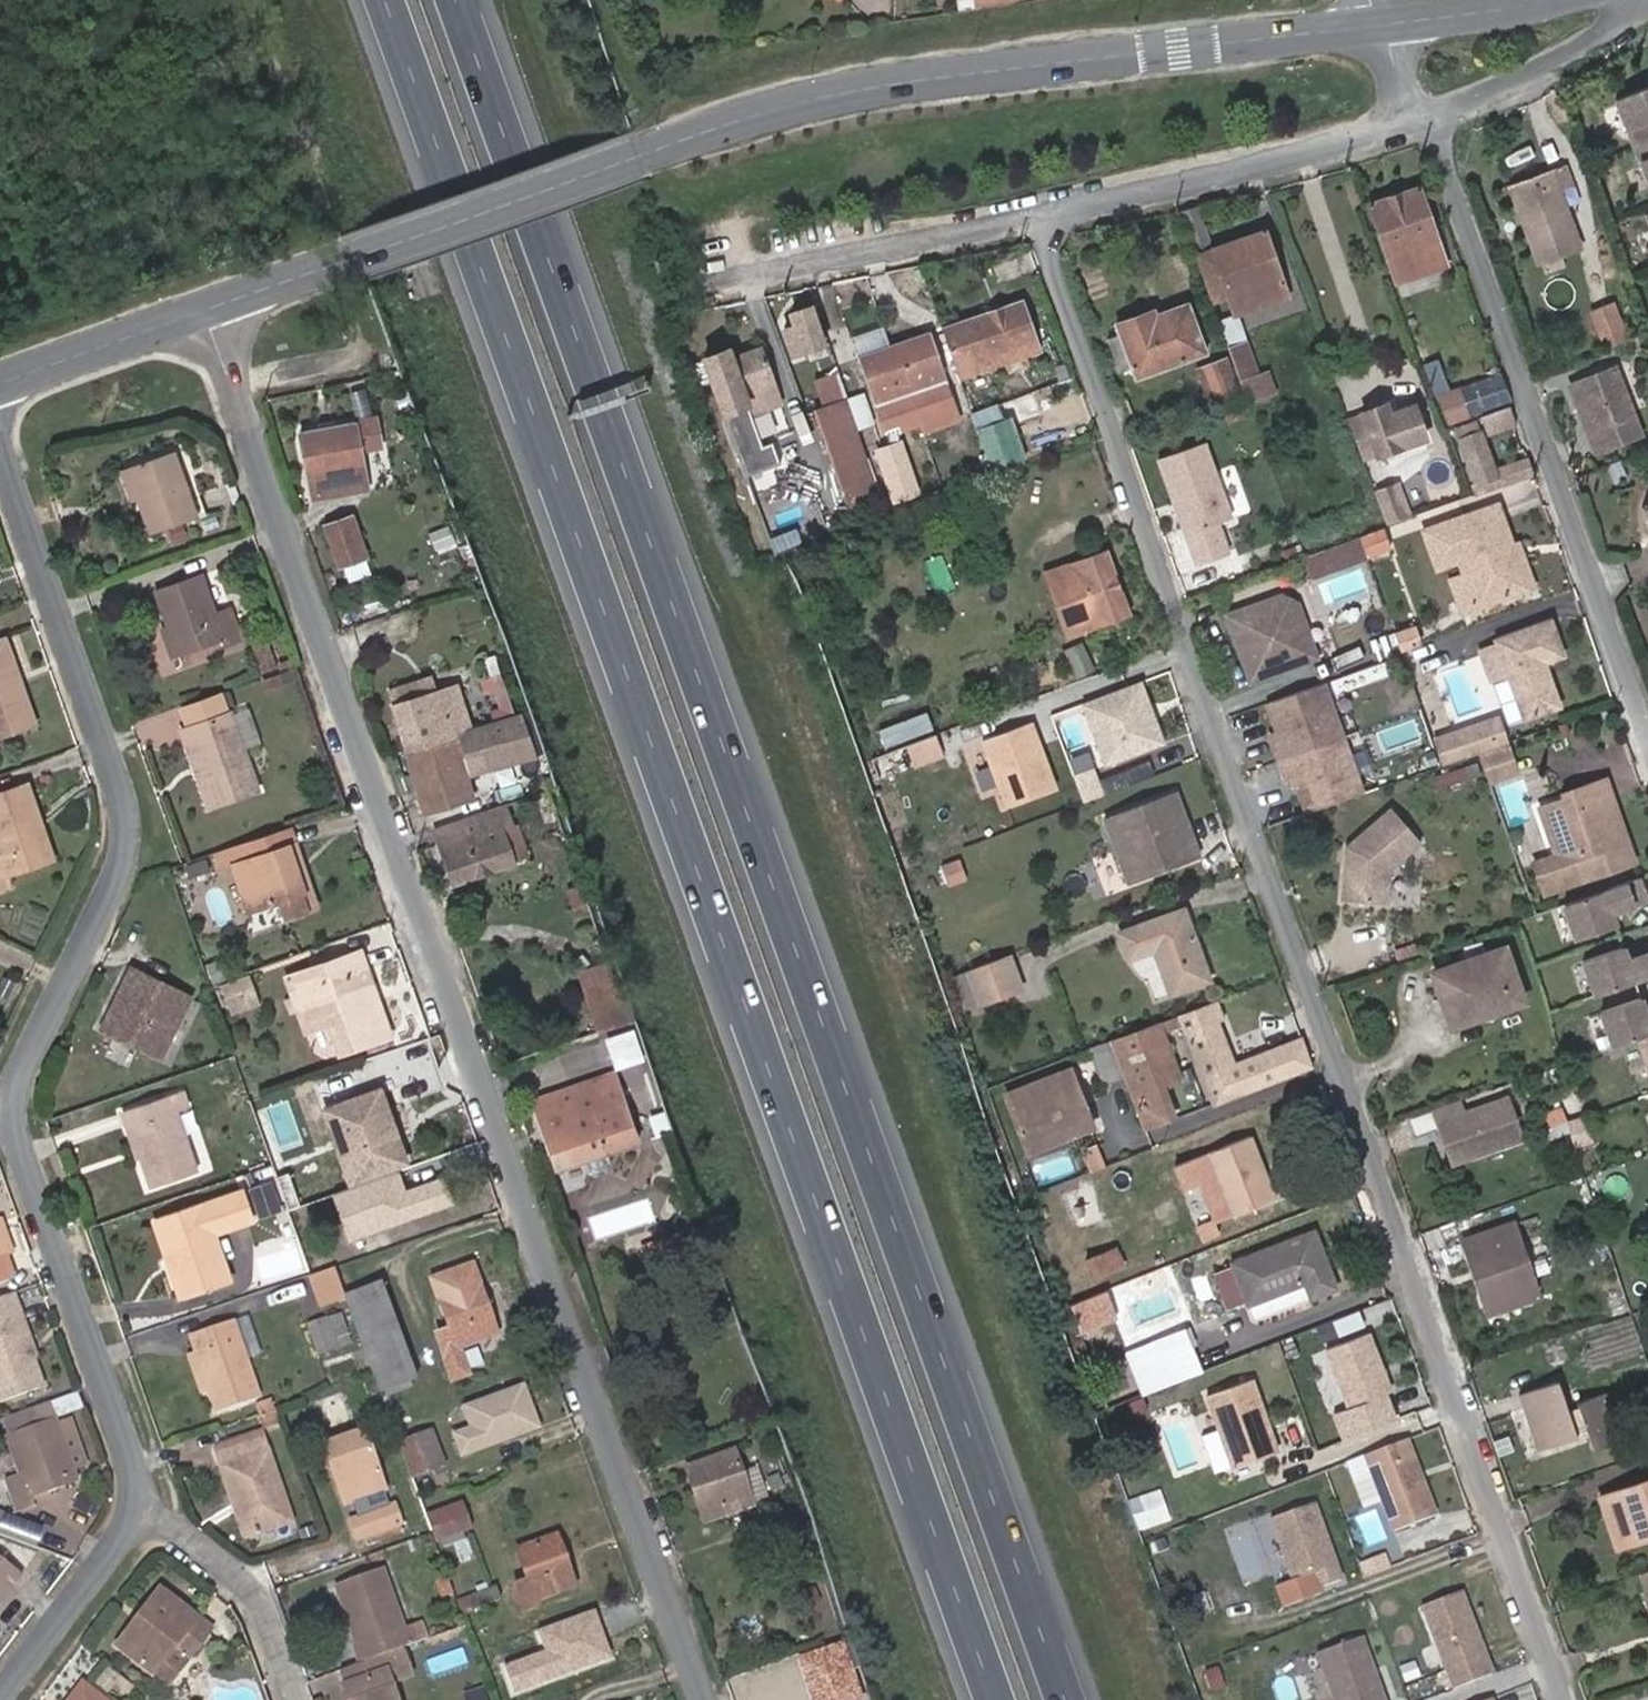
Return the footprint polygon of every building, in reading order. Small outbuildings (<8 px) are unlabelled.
[(976,0),(956,0),(958,12),(977,9),(976,0)] [(1008,0),(976,0),(977,9),(1008,5),(1008,0)] [(1616,102),(1647,180),(1647,88),(1616,102)] [(1552,170),(1560,192),(1573,187),(1566,165),(1552,170)] [(1552,170),(1510,186),(1540,265),(1580,249),(1560,192),(1552,170)] [(1369,205),(1397,283),(1427,273),(1418,250),(1438,242),(1418,188),(1369,205)] [(1197,207),(1180,210),(1196,254),(1199,253),(1215,300),(1228,295),(1235,315),(1287,297),(1264,228),(1211,246),(1197,207)] [(1418,250),(1427,273),(1446,266),(1438,242),(1418,250)] [(1580,315),(1595,351),(1627,339),(1612,301),(1580,315)] [(1021,302),(942,329),(960,378),(1001,364),(998,354),(1022,346),(1026,355),(1038,350),(1021,302)] [(1153,312),(1117,325),(1121,334),(1107,339),(1119,371),(1132,366),(1136,377),(1204,352),(1187,305),(1155,316),(1153,312)] [(783,330),(792,355),(824,343),(812,306),(790,313),(795,325),(783,330)] [(1235,315),(1221,320),(1231,349),(1245,344),(1235,315)] [(928,334),(861,357),(878,405),(888,434),(921,422),(955,410),(928,334)] [(1242,380),(1256,375),(1245,344),(1231,349),(1242,380)] [(1022,346),(998,354),(1001,364),(1004,372),(1028,364),(1026,355),(1022,346)] [(732,359),(728,349),(704,358),(704,359),(723,412),(746,478),(781,466),(773,445),(763,448),(750,413),(779,402),(760,349),(732,359)] [(704,359),(689,364),(708,418),(723,412),(704,359)] [(1198,371),(1212,407),(1240,396),(1226,359),(1198,371)] [(1571,386),(1596,451),(1640,434),(1614,369),(1571,386)] [(1256,375),(1242,380),(1250,402),(1276,393),(1268,370),(1256,375)] [(1501,372),(1439,396),(1450,425),(1511,402),(1501,372)] [(832,373),(803,384),(812,410),(814,409),(841,400),(832,373)] [(841,400),(814,409),(846,507),(877,496),(845,399),(841,400)] [(1386,402),(1361,412),(1365,424),(1377,456),(1378,457),(1427,439),(1414,404),(1390,412),(1386,402)] [(972,417),(991,471),(1024,459),(1009,419),(1002,421),(998,408),(972,417)] [(1508,408),(1454,428),(1475,483),(1471,485),(1475,495),(1534,475),(1527,459),(1494,470),(1482,437),(1514,425),(1508,408)] [(958,420),(955,410),(921,422),(924,432),(958,420)] [(300,433),(313,497),(366,488),(359,451),(380,447),(375,419),(300,433)] [(1364,461),(1377,456),(1365,424),(1352,429),(1364,461)] [(879,455),(894,499),(917,492),(900,443),(877,451),(879,455)] [(1204,444),(1159,460),(1172,497),(1178,495),(1189,528),(1184,529),(1197,564),(1228,553),(1216,523),(1230,518),(1204,444)] [(137,496),(151,533),(195,517),(171,451),(127,467),(137,496)] [(894,499),(879,455),(867,459),(885,510),(896,507),(894,499)] [(137,496),(127,467),(121,469),(131,497),(137,496)] [(1398,484),(1376,491),(1387,522),(1409,515),(1398,484)] [(1172,497),(1184,529),(1189,528),(1178,495),(1172,497)] [(1424,531),(1437,568),(1459,561),(1464,576),(1475,606),(1533,586),(1518,544),(1513,546),(1497,504),(1424,531)] [(351,516),(325,525),(339,567),(366,557),(351,516)] [(428,533),(435,551),(451,544),(444,526),(428,533)] [(1381,528),(1360,535),(1368,558),(1389,549),(1381,528)] [(1349,542),(1356,561),(1366,558),(1359,538),(1349,542)] [(1306,557),(1313,577),(1356,561),(1349,542),(1306,557)] [(1106,552),(1044,574),(1067,636),(1128,614),(1106,552)] [(177,655),(223,639),(226,645),(242,640),(231,607),(215,613),(201,575),(155,590),(167,627),(177,655)] [(1451,580),(1462,611),(1475,606),(1464,576),(1451,580)] [(1281,596),(1227,616),(1251,681),(1316,657),(1296,603),(1281,596)] [(1559,706),(1543,663),(1562,655),(1550,621),(1496,641),(1497,644),(1480,651),(1491,679),(1508,674),(1525,718),(1559,706)] [(1395,635),(1401,651),(1421,644),(1414,625),(1394,633),(1395,635)] [(177,655),(167,627),(161,629),(171,657),(177,655)] [(1395,635),(1369,644),(1375,660),(1401,651),(1395,635)] [(0,641),(0,738),(35,726),(4,639),(0,641)] [(267,640),(253,645),(263,674),(277,668),(267,640)] [(261,680),(265,692),(284,684),(279,673),(261,680)] [(393,706),(437,691),(431,674),(387,689),(393,706)] [(490,710),(493,720),(512,715),(499,674),(480,680),(483,691),(493,688),(499,707),(490,710)] [(1133,684),(1156,746),(1163,743),(1140,681),(1133,684)] [(1133,684),(1082,703),(1105,765),(1156,746),(1133,684)] [(1320,684),(1267,703),(1277,731),(1281,741),(1273,743),(1285,777),(1293,774),(1296,784),(1307,812),(1359,794),(1320,684)] [(393,706),(407,750),(470,729),(456,685),(437,691),(393,706)] [(179,709),(186,729),(230,712),(223,693),(179,709)] [(247,711),(232,717),(242,747),(258,741),(247,711)] [(192,745),(213,807),(258,791),(242,747),(232,717),(230,712),(186,729),(181,730),(187,747),(192,745)] [(932,712),(882,724),(886,740),(936,729),(932,712)] [(470,729),(407,750),(425,811),(471,797),(464,772),(460,773),(458,767),(455,767),(453,759),(459,757),(485,748),(491,767),(535,753),(521,713),(503,719),(470,729)] [(1498,720),(1435,742),(1442,762),(1485,747),(1484,742),(1504,735),(1498,720)] [(1007,806),(1053,789),(1029,723),(982,740),(1007,806)] [(1270,734),(1273,743),(1281,741),(1277,731),(1270,734)] [(1484,742),(1485,747),(1505,740),(1504,735),(1484,742)] [(912,742),(916,761),(943,755),(939,736),(912,742)] [(1507,745),(1479,754),(1490,784),(1504,779),(1500,766),(1512,761),(1507,745)] [(460,773),(464,772),(459,757),(453,759),(455,767),(458,767),(460,773)] [(1512,761),(1500,766),(1504,779),(1517,774),(1512,761)] [(1476,762),(1441,773),(1446,787),(1481,775),(1476,762)] [(1103,795),(1093,770),(1074,777),(1083,802),(1103,795)] [(1293,774),(1285,777),(1289,786),(1296,784),(1293,774)] [(1565,799),(1550,805),(1558,829),(1551,841),(1556,856),(1555,858),(1551,865),(1537,870),(1544,893),(1635,862),(1606,780),(1574,790),(1575,795),(1565,799)] [(0,793),(0,891),(11,887),(7,874),(43,863),(29,822),(40,818),(28,783),(0,793)] [(1563,794),(1565,799),(1575,795),(1574,790),(1563,794)] [(1104,818),(1129,884),(1199,858),(1175,792),(1104,818)] [(535,799),(544,824),(553,821),(545,796),(535,799)] [(434,828),(453,883),(513,861),(512,859),(527,855),(517,828),(504,833),(501,826),(511,822),(504,804),(434,828)] [(1539,809),(1551,841),(1558,829),(1550,805),(1539,809)] [(1346,863),(1342,902),(1387,904),(1390,869),(1421,842),(1392,808),(1347,846),(1351,851),(1350,859),(1346,863)] [(54,859),(40,818),(29,822),(43,863),(54,859)] [(298,878),(288,848),(294,845),(288,827),(215,853),(221,869),(233,865),(248,911),(280,900),(285,917),(315,907),(305,876),(298,878)] [(305,876),(294,845),(288,848),(298,878),(305,876)] [(1535,865),(1537,870),(1551,865),(1555,858),(1535,865)] [(1639,877),(1564,904),(1575,937),(1615,924),(1611,910),(1646,898),(1639,877)] [(585,900),(580,884),(564,888),(570,905),(585,900)] [(1183,911),(1120,934),(1129,958),(1155,948),(1171,992),(1207,980),(1183,911)] [(1582,956),(1594,994),(1647,975),(1647,949),(1626,956),(1622,943),(1582,956)] [(1504,950),(1435,973),(1453,1024),(1521,1000),(1504,950)] [(328,1023),(339,1053),(390,1036),(378,999),(372,1001),(361,970),(366,968),(360,951),(315,967),(321,984),(310,987),(323,1025),(328,1023)] [(1008,955),(969,969),(970,971),(980,1000),(981,1002),(1020,988),(1008,955)] [(612,978),(606,961),(577,970),(583,987),(612,978)] [(321,984),(315,967),(286,977),(305,1031),(323,1025),(310,987),(321,984)] [(378,999),(366,968),(361,970),(372,1001),(378,999)] [(103,1028),(160,1056),(189,997),(131,970),(103,1028)] [(965,1006),(980,1000),(970,971),(955,978),(965,1006)] [(598,1031),(627,1021),(612,978),(583,987),(598,1031)] [(248,980),(225,989),(233,1010),(256,1002),(248,980)] [(1600,1010),(1612,1047),(1638,1038),(1647,1034),(1647,1009),(1644,1010),(1640,996),(1600,1010)] [(235,1017),(258,1009),(256,1002),(233,1010),(235,1017)] [(1183,1024),(1214,1103),(1301,1069),(1290,1043),(1246,1060),(1233,1066),(1218,1028),(1209,1006),(1181,1017),(1183,1024)] [(1181,1017),(1179,1014),(1112,1040),(1126,1075),(1147,1129),(1178,1117),(1164,1082),(1174,1078),(1166,1057),(1172,1055),(1163,1032),(1183,1024),(1181,1017)] [(1231,1023),(1218,1028),(1233,1066),(1246,1060),(1231,1023)] [(600,1036),(611,1068),(635,1059),(624,1027),(600,1036)] [(1638,1038),(1647,1068),(1647,1034),(1638,1038)] [(1104,1083),(1126,1075),(1112,1040),(1090,1048),(1104,1083)] [(1166,1057),(1174,1078),(1180,1076),(1172,1055),(1166,1057)] [(1027,1086),(1006,1094),(1028,1152),(1093,1128),(1070,1069),(1047,1078),(1049,1082),(1028,1090),(1027,1086)] [(573,1101),(537,1113),(557,1170),(637,1142),(613,1073),(569,1089),(573,1101)] [(1027,1086),(1028,1090),(1049,1082),(1047,1078),(1027,1086)] [(397,1138),(380,1089),(374,1091),(392,1140),(397,1138)] [(533,1101),(537,1113),(573,1101),(569,1089),(533,1101)] [(182,1090),(124,1110),(151,1188),(196,1172),(176,1112),(187,1107),(182,1090)] [(374,1091),(323,1110),(350,1182),(406,1162),(397,1138),(392,1140),(374,1091)] [(1460,1101),(1433,1110),(1444,1139),(1457,1135),(1466,1158),(1521,1139),(1507,1098),(1465,1113),(1460,1101)] [(1444,1139),(1453,1163),(1466,1158),(1457,1135),(1444,1139)] [(1250,1136),(1208,1152),(1232,1215),(1274,1199),(1250,1136)] [(1060,1141),(1037,1150),(1042,1164),(1066,1155),(1060,1141)] [(335,1190),(350,1237),(459,1202),(449,1171),(408,1184),(403,1168),(335,1190)] [(275,1179),(251,1187),(260,1214),(284,1206),(275,1179)] [(176,1256),(189,1293),(229,1279),(213,1233),(250,1220),(241,1192),(156,1221),(169,1258),(176,1256)] [(8,1256),(15,1253),(2,1217),(0,1218),(0,1234),(8,1256)] [(1213,1222),(1197,1229),(1203,1243),(1218,1236),(1213,1222)] [(1463,1241),(1469,1259),(1473,1257),(1486,1292),(1481,1294),(1488,1313),(1538,1296),(1513,1224),(1463,1241)] [(15,1277),(8,1256),(0,1234),(0,1283),(15,1277)] [(1314,1234),(1233,1265),(1254,1319),(1336,1288),(1314,1234)] [(661,1240),(665,1255),(681,1250),(676,1235),(661,1240)] [(665,1255),(661,1240),(647,1245),(652,1260),(665,1255)] [(1086,1261),(1092,1278),(1124,1265),(1117,1248),(1086,1261)] [(189,1293),(176,1256),(169,1258),(181,1295),(189,1293)] [(1473,1257),(1469,1259),(1481,1294),(1486,1292),(1473,1257)] [(471,1265),(431,1279),(450,1330),(436,1334),(452,1380),(466,1374),(457,1347),(495,1334),(495,1333),(471,1265)] [(335,1266),(310,1276),(322,1305),(347,1296),(335,1266)] [(381,1283),(344,1297),(374,1376),(379,1390),(415,1377),(381,1283)] [(1109,1288),(1073,1301),(1081,1326),(1118,1313),(1109,1288)] [(22,1308),(15,1292),(0,1297),(0,1303),(4,1314),(15,1311),(22,1308)] [(41,1387),(15,1311),(4,1314),(0,1303),(0,1401),(41,1387)] [(350,1342),(340,1313),(324,1319),(334,1348),(350,1342)] [(324,1319),(307,1324),(317,1354),(334,1348),(324,1319)] [(232,1320),(191,1334),(218,1412),(258,1397),(232,1320)] [(1139,1356),(1152,1391),(1201,1372),(1184,1329),(1148,1344),(1151,1351),(1139,1356)] [(1326,1347),(1347,1406),(1390,1391),(1369,1332),(1326,1347)] [(1252,1377),(1207,1393),(1233,1466),(1278,1450),(1252,1377)] [(539,1427),(523,1383),(461,1405),(469,1427),(453,1433),(461,1456),(539,1427)] [(1525,1410),(1528,1409),(1541,1448),(1575,1436),(1574,1434),(1586,1429),(1594,1449),(1619,1441),(1607,1407),(1610,1406),(1606,1393),(1577,1402),(1579,1408),(1566,1413),(1556,1383),(1520,1395),(1525,1410)] [(1,1419),(7,1434),(54,1417),(55,1417),(49,1400),(1,1419)] [(1607,1407),(1619,1441),(1622,1440),(1610,1406),(1607,1407)] [(1528,1409),(1525,1410),(1538,1448),(1541,1448),(1528,1409)] [(277,1423),(273,1412),(258,1417),(262,1429),(277,1423)] [(7,1434),(6,1435),(19,1473),(5,1478),(17,1511),(34,1505),(31,1498),(59,1488),(57,1482),(76,1475),(75,1470),(86,1466),(70,1420),(57,1424),(54,1417),(7,1434)] [(399,1443),(408,1468),(441,1456),(431,1429),(399,1443)] [(339,1468),(351,1502),(385,1490),(363,1430),(323,1444),(332,1470),(339,1468)] [(240,1499),(252,1534),(290,1521),(260,1433),(217,1448),(235,1501),(240,1499)] [(1433,1516),(1406,1440),(1365,1456),(1391,1531),(1433,1516)] [(686,1467),(705,1521),(751,1505),(750,1502),(764,1497),(754,1469),(740,1473),(732,1451),(686,1467)] [(411,1477),(444,1464),(441,1456),(408,1468),(411,1477)] [(472,1471),(474,1478),(487,1473),(484,1467),(472,1471)] [(345,1504),(351,1502),(339,1468),(332,1470),(345,1504)] [(487,1473),(474,1478),(477,1484),(489,1479),(487,1473)] [(76,1475),(57,1482),(59,1488),(79,1481),(76,1475)] [(1616,1547),(1643,1538),(1641,1533),(1647,1531),(1647,1481),(1599,1497),(1616,1547)] [(1160,1493),(1141,1500),(1150,1526),(1169,1519),(1160,1493)] [(246,1535),(252,1534),(240,1499),(235,1501),(246,1535)] [(1341,1579),(1313,1502),(1271,1517),(1293,1578),(1276,1584),(1283,1604),(1321,1591),(1320,1587),(1341,1579)] [(394,1503),(388,1505),(395,1526),(365,1537),(367,1544),(403,1532),(400,1524),(401,1524),(394,1503)] [(461,1504),(428,1516),(437,1538),(441,1537),(459,1530),(469,1527),(461,1504)] [(358,1516),(365,1537),(395,1526),(388,1505),(358,1516)] [(365,1537),(358,1516),(349,1519),(356,1540),(365,1537)] [(462,1538),(459,1530),(441,1537),(444,1545),(462,1538)] [(556,1537),(518,1551),(529,1581),(515,1586),(524,1609),(537,1604),(535,1598),(573,1584),(556,1537)] [(22,1573),(0,1557),(0,1601),(22,1573)] [(403,1647),(425,1638),(420,1624),(403,1631),(380,1567),(336,1584),(363,1661),(403,1647)] [(1638,1574),(1647,1603),(1647,1571),(1638,1574)] [(159,1589),(116,1645),(153,1674),(173,1647),(188,1658),(210,1627),(159,1589)] [(1460,1591),(1422,1606),(1454,1689),(1492,1674),(1460,1591)] [(599,1607),(539,1625),(546,1649),(505,1661),(513,1689),(614,1658),(599,1607)] [(1359,1637),(1316,1654),(1334,1699),(1383,1699),(1359,1637)] [(188,1658),(173,1647),(153,1674),(167,1685),(188,1658)] [(347,1667),(352,1681),(346,1683),(353,1699),(398,1699),(391,1681),(390,1677),(396,1675),(397,1679),(413,1674),(403,1647),(363,1661),(347,1667)] [(814,1663),(828,1699),(831,1699),(850,1693),(836,1654),(814,1663)] [(814,1663),(809,1665),(823,1699),(828,1699),(814,1663)] [(338,1670),(343,1683),(346,1683),(352,1681),(347,1667),(338,1670)] [(68,1699),(106,1699),(82,1682),(68,1699)] [(346,1699),(353,1699),(346,1683),(343,1683),(341,1685),(346,1699)]
